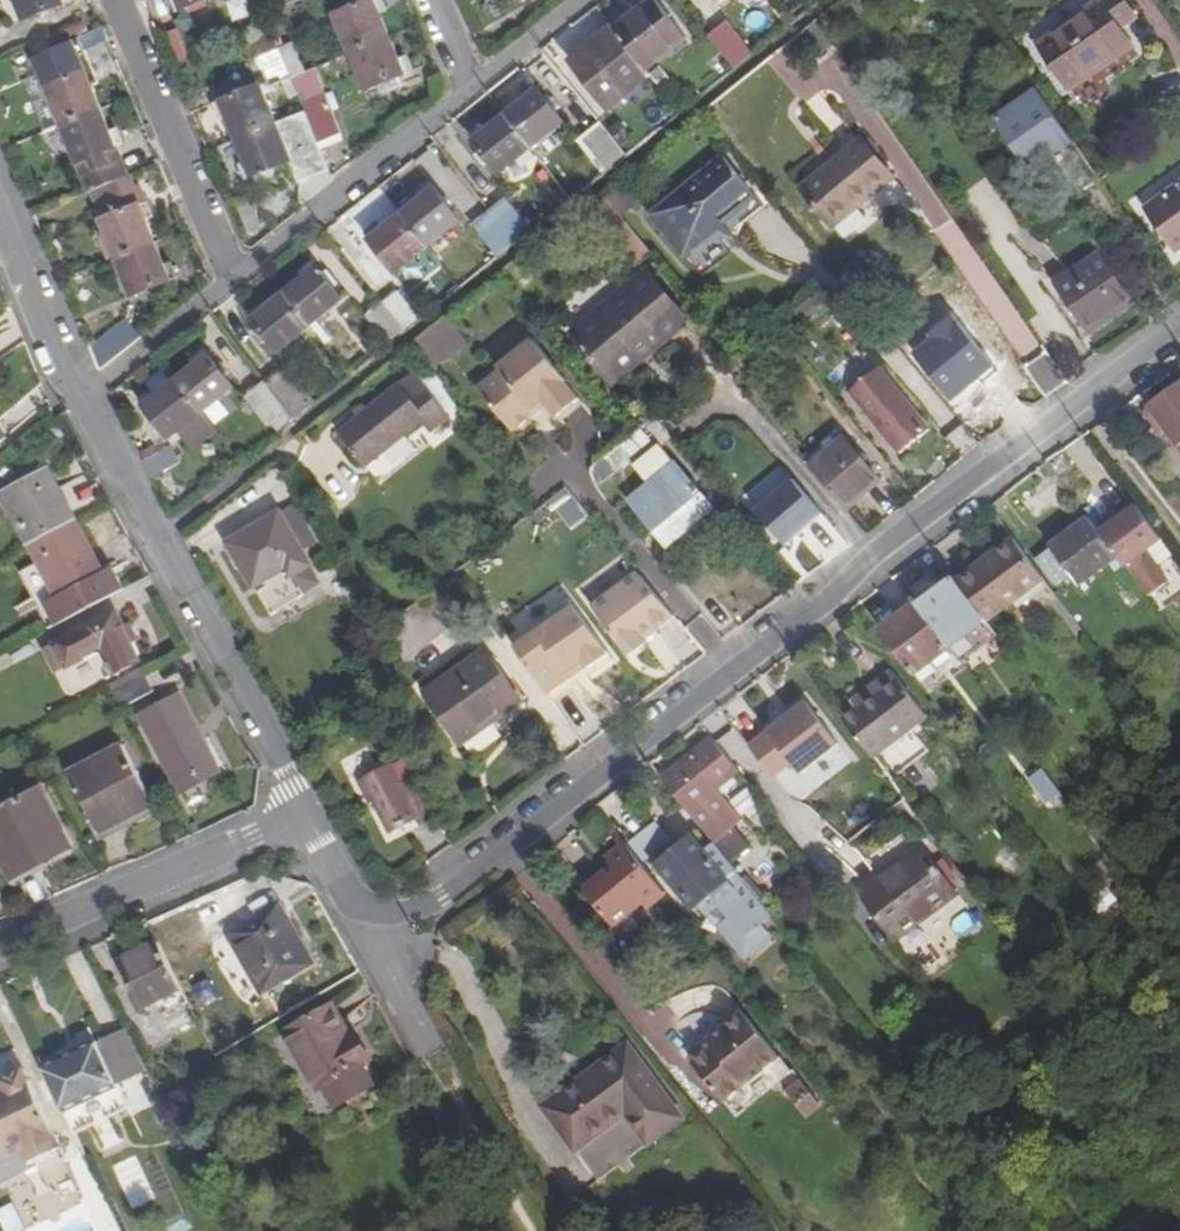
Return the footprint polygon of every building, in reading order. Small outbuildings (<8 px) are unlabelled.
[(19,26),(67,6),(64,0),(9,0),(19,26)] [(172,0),(179,14),(211,0),(173,0),(172,0)] [(253,16),(248,0),(236,0),(228,2),(234,22),(253,16)] [(266,16),(304,0),(259,0),(266,16)] [(352,53),(390,37),(382,18),(389,14),(382,0),(337,19),(352,53)] [(647,69),(687,40),(657,0),(656,0),(616,30),(647,69)] [(1047,46),(1083,101),(1164,46),(1133,0),(1114,0),(1047,46)] [(759,53),(733,20),(712,36),(738,70),(759,53)] [(647,69),(616,30),(615,28),(573,61),(609,108),(652,75),(647,69)] [(168,43),(180,70),(195,64),(183,37),(168,43)] [(390,37),(352,53),(369,93),(414,74),(408,59),(401,61),(390,37)] [(59,128),(96,112),(87,91),(95,87),(77,43),(31,62),(38,78),(59,128)] [(267,76),(271,85),(292,76),(280,50),(251,61),(259,80),(267,76)] [(262,88),(271,85),(267,76),(259,80),(262,88)] [(38,78),(21,84),(42,135),(59,128),(38,78)] [(509,116),(533,148),(565,122),(535,85),(523,95),(528,101),(509,116)] [(278,125),(262,88),(218,106),(224,122),(232,118),(241,141),(278,125)] [(1076,187),(1095,173),(1039,92),(998,120),(1033,170),(1055,156),(1076,187)] [(307,112),(320,143),(342,133),(326,97),(304,106),(307,112)] [(112,160),(109,153),(120,147),(114,133),(106,136),(96,112),(59,128),(87,196),(90,194),(127,179),(118,158),(112,160)] [(320,143),(307,112),(278,125),(241,141),(250,164),(244,167),(250,183),(295,163),(303,183),(332,171),(320,143)] [(533,148),(509,116),(489,131),(484,125),(471,137),(500,174),(533,148)] [(629,156),(603,124),(580,142),(606,175),(629,156)] [(804,195),(838,230),(894,176),(860,142),(804,195)] [(118,158),(115,150),(109,153),(112,160),(118,158)] [(735,211),(744,223),(764,205),(725,157),(654,216),(685,255),(688,253),(696,262),(717,244),(711,236),(717,226),(735,211)] [(1131,196),(1139,208),(1179,181),(1179,163),(1131,196)] [(1095,173),(1076,187),(1082,196),(1101,182),(1095,173)] [(114,261),(152,245),(144,225),(152,222),(145,206),(139,189),(132,192),(127,179),(90,194),(95,207),(106,203),(113,220),(99,225),(114,261)] [(402,217),(428,248),(460,223),(430,184),(417,194),(422,201),(402,217)] [(1145,212),(1177,256),(1179,254),(1179,187),(1145,212)] [(493,218),(516,247),(531,235),(508,205),(493,218)] [(428,248),(402,217),(383,231),(379,225),(366,235),(397,273),(428,248)] [(516,247),(493,218),(477,230),(501,260),(516,247)] [(152,245),(114,261),(130,299),(177,280),(170,265),(162,268),(152,245)] [(1135,305),(1099,254),(1053,285),(1089,337),(1135,305)] [(284,294),(311,328),(342,302),(313,264),(301,273),(304,279),(284,294)] [(615,385),(657,351),(690,324),(650,275),(575,334),(615,385)] [(311,328),(284,294),(266,309),(262,304),(250,314),(280,352),(311,328)] [(389,309),(408,333),(422,321),(401,294),(387,306),(389,309)] [(408,333),(389,309),(375,320),(393,344),(408,333)] [(429,360),(461,335),(446,316),(415,341),(429,360)] [(911,353),(950,399),(992,365),(950,316),(927,335),(929,338),(911,353)] [(99,373),(138,342),(130,322),(90,353),(99,373)] [(503,367),(505,370),(482,388),(513,428),(521,428),(532,419),(534,411),(546,402),(559,419),(583,401),(569,383),(572,382),(539,339),(503,367)] [(175,380),(202,415),(233,390),(203,351),(190,361),(193,366),(175,380)] [(267,384),(289,412),(296,422),(315,406),(284,368),(266,383),(267,384)] [(434,426),(436,425),(450,414),(415,370),(360,415),(387,448),(426,416),(434,426)] [(881,374),(852,398),(903,459),(932,434),(881,374)] [(202,415),(175,380),(155,396),(151,392),(138,402),(169,442),(180,433),(194,451),(215,433),(202,415)] [(289,412),(267,384),(249,399),(271,426),(289,412)] [(1150,409),(1179,450),(1179,388),(1150,409)] [(387,448),(360,415),(339,431),(366,464),(387,448)] [(0,418),(0,456),(19,439),(0,418)] [(878,481),(842,438),(810,464),(846,507),(878,481)] [(179,465),(169,448),(142,463),(151,481),(179,465)] [(672,470),(658,454),(634,475),(647,490),(633,501),(672,547),(712,513),(673,469),(672,470)] [(15,519),(64,496),(51,470),(3,493),(15,519)] [(753,507),(784,544),(821,513),(789,476),(753,507)] [(574,528),(590,514),(567,487),(550,501),(574,528)] [(29,547),(77,522),(64,496),(15,519),(29,547)] [(1148,558),(1160,575),(1174,564),(1138,514),(1101,541),(1116,561),(1126,573),(1130,571),(1148,558)] [(314,569),(283,517),(233,545),(275,618),(306,596),(308,599),(323,590),(311,570),(314,569)] [(77,522),(29,547),(56,600),(37,611),(49,634),(123,595),(111,572),(103,576),(77,522)] [(1116,561),(1101,541),(1087,522),(1048,551),(1076,591),(1116,561)] [(1046,589),(1018,610),(1024,618),(1055,595),(1016,542),(958,583),(987,623),(1006,610),(991,590),(1014,572),(1022,582),(1035,572),(1046,589)] [(1171,589),(1160,575),(1148,558),(1130,571),(1153,602),(1171,589)] [(1014,604),(1018,610),(1046,589),(1035,572),(1022,582),(1014,572),(991,590),(1006,610),(1014,604)] [(679,619),(641,574),(597,608),(633,658),(651,646),(648,641),(679,619)] [(987,623),(958,583),(953,577),(917,604),(954,654),(990,627),(987,623)] [(900,616),(917,604),(911,594),(893,606),(900,616)] [(556,623),(517,651),(552,700),(574,683),(570,679),(587,667),(591,671),(613,656),(571,603),(551,617),(556,623)] [(954,654),(917,604),(900,616),(880,631),(917,681),(954,654)] [(116,615),(56,646),(68,670),(103,653),(114,676),(139,664),(116,615)] [(552,700),(556,706),(618,662),(613,656),(591,671),(587,667),(570,679),(574,683),(552,700)] [(499,716),(506,727),(529,710),(493,660),(431,704),(460,743),(499,716)] [(149,677),(113,695),(122,711),(157,693),(149,677)] [(894,680),(876,693),(880,699),(857,717),(843,728),(873,768),(928,726),(894,680)] [(853,711),(857,717),(880,699),(876,693),(853,711)] [(168,723),(152,730),(186,794),(221,776),(180,698),(160,708),(168,723)] [(800,804),(858,755),(810,698),(752,746),(800,804)] [(168,723),(160,708),(145,716),(152,730),(168,723)] [(499,716),(460,743),(468,754),(506,727),(499,716)] [(689,816),(716,795),(742,775),(714,737),(691,753),(695,760),(664,784),(689,816)] [(123,747),(70,774),(102,836),(155,808),(123,747)] [(439,821),(419,781),(402,790),(391,770),(362,785),(372,806),(378,804),(394,835),(418,823),(421,829),(439,821)] [(1063,803),(1044,778),(1032,786),(1050,810),(1063,803)] [(54,856),(73,846),(42,791),(0,812),(0,836),(9,851),(20,874),(54,856)] [(716,795),(689,816),(729,867),(749,852),(734,833),(742,827),(716,795)] [(626,848),(640,866),(669,844),(654,826),(626,848)] [(772,923),(715,849),(707,856),(695,843),(659,871),(692,913),(695,910),(704,921),(718,910),(728,922),(720,929),(745,958),(768,938),(762,931),(772,923)] [(609,881),(605,876),(583,893),(611,930),(641,906),(645,912),(665,898),(640,866),(626,848),(625,847),(608,861),(613,870),(617,875),(609,881)] [(20,874),(9,851),(1,855),(17,884),(57,863),(54,856),(20,874)] [(617,875),(613,870),(605,876),(609,881),(617,875)] [(905,901),(938,945),(966,922),(934,878),(905,901)] [(246,919),(238,905),(209,919),(216,934),(234,924),(263,982),(318,956),(288,898),(246,919)] [(938,945),(905,901),(873,923),(907,967),(938,945)] [(772,943),(768,938),(745,958),(720,929),(728,922),(718,910),(704,921),(743,966),(772,943)] [(131,954),(153,1000),(186,984),(163,938),(131,954)] [(153,1000),(131,954),(123,959),(146,1003),(153,1000)] [(331,996),(285,1020),(314,1079),(367,1053),(354,1026),(348,1029),(331,996)] [(743,1094),(780,1066),(741,1018),(720,1034),(723,1038),(708,1049),(711,1053),(692,1068),(721,1106),(740,1092),(743,1094)] [(101,1041),(122,1085),(153,1070),(130,1026),(101,1041)] [(132,1107),(122,1085),(101,1041),(46,1067),(77,1133),(132,1107)] [(610,1186),(659,1149),(694,1122),(635,1049),(554,1114),(610,1186)] [(57,1134),(48,1137),(36,1111),(45,1107),(26,1067),(2,1077),(6,1087),(0,1089),(0,1161),(26,1149),(32,1160),(63,1146),(57,1134)] [(799,1092),(786,1102),(795,1114),(809,1104),(799,1092)] [(809,1104),(795,1114),(804,1126),(818,1116),(809,1104)]
